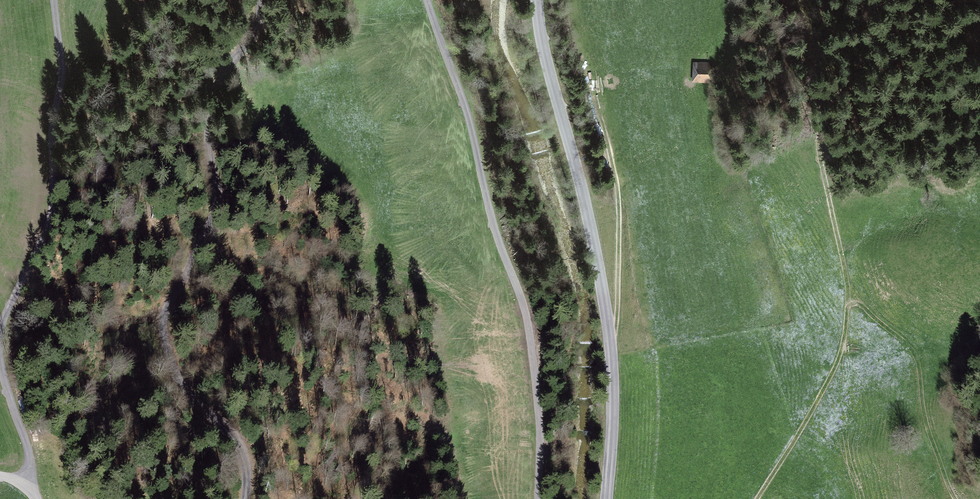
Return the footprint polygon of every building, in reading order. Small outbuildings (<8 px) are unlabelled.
[(711,90),(712,66),(697,65),(695,89),(711,90)]
